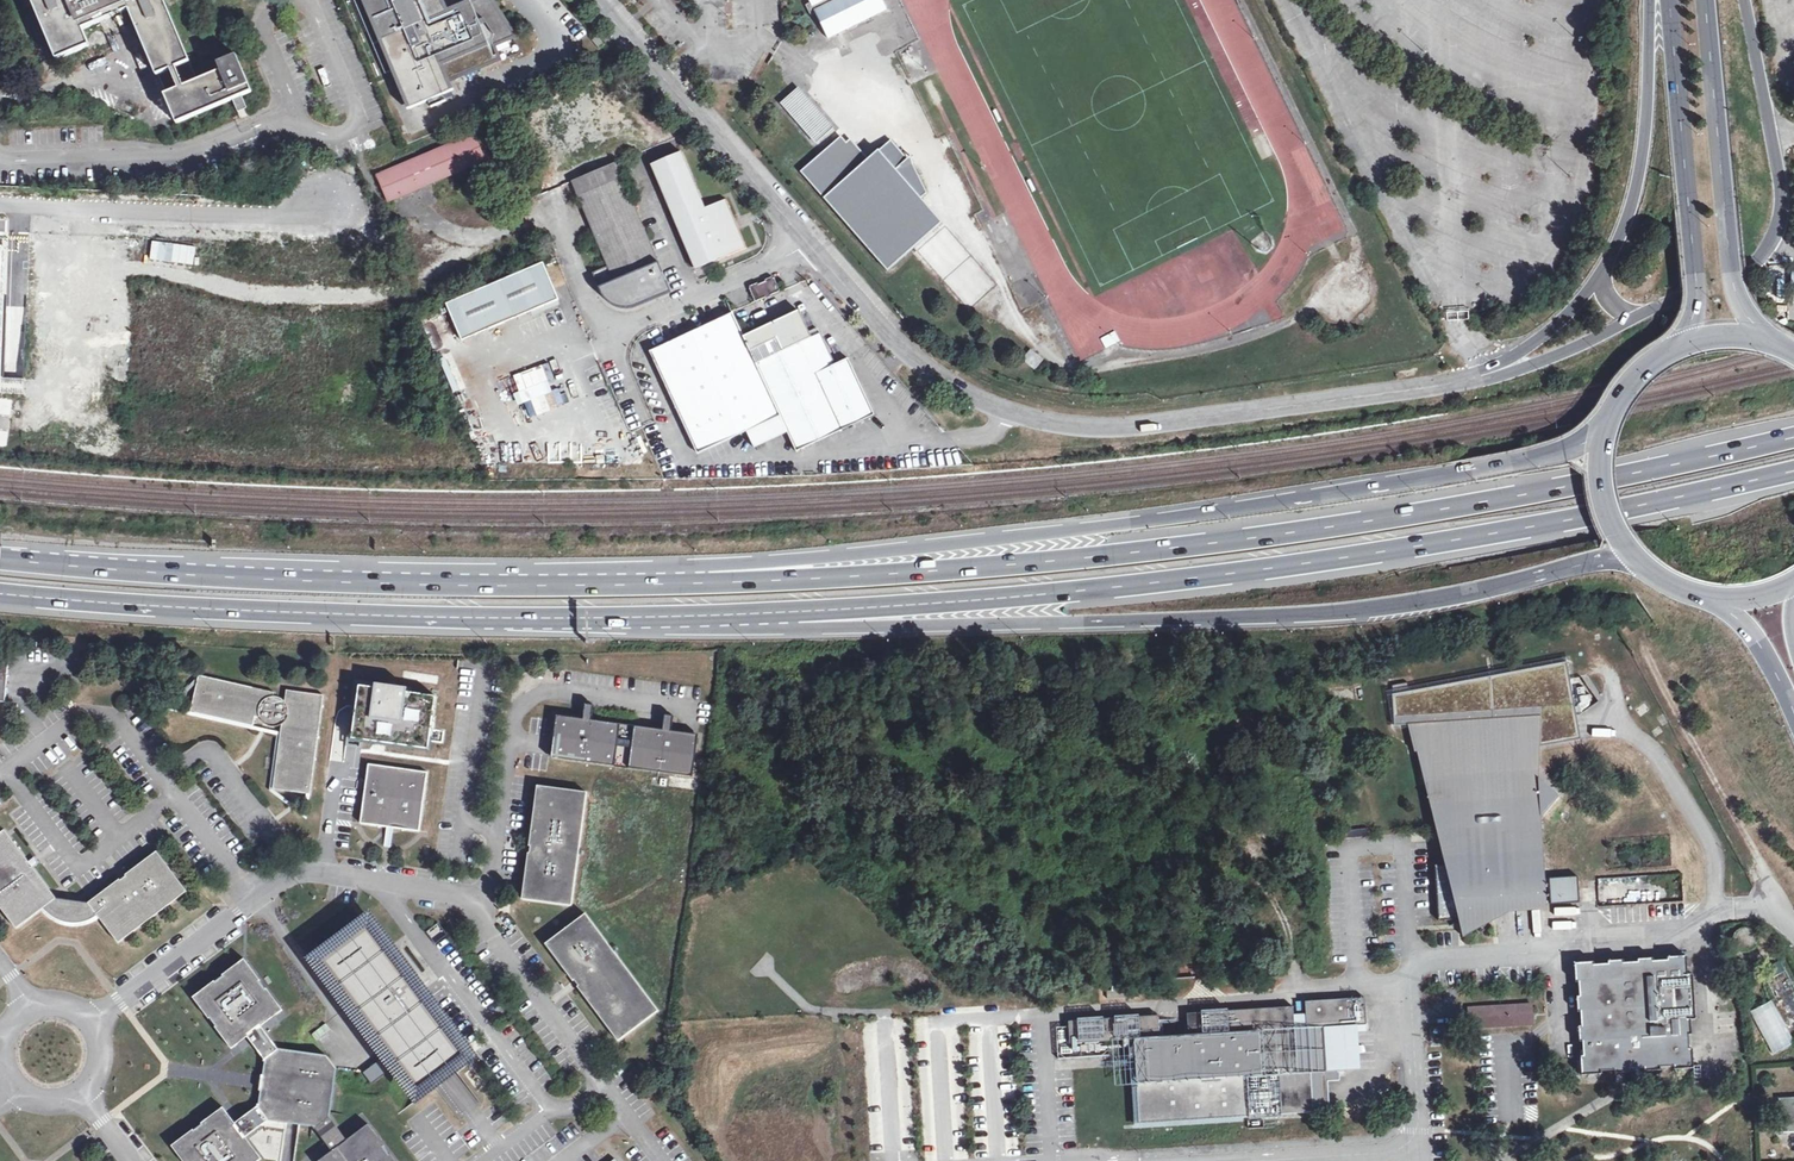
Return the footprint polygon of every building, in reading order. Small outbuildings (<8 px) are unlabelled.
[(164,0),(30,0),(52,60),(90,46),(83,26),(132,8),(174,123),(239,100),(238,97),(252,92),(237,50),(214,58),(218,67),(182,80),(176,65),(186,61),(164,0)] [(386,75),(395,71),(411,109),(452,92),(448,82),(500,59),(494,46),(516,36),(492,0),(478,0),(448,13),(446,9),(442,0),(355,0),(386,75)] [(446,9),(452,7),(450,1),(449,0),(442,0),(446,9)] [(827,37),(886,8),(883,0),(809,0),(827,37)] [(594,40),(601,49),(606,45),(599,36),(594,40)] [(911,74),(919,70),(908,46),(900,50),(911,74)] [(815,142),(833,126),(797,87),(780,102),(815,142)] [(390,200),(485,159),(474,135),(379,176),(390,200)] [(832,142),(801,170),(888,268),(924,236),(942,220),(920,196),(927,190),(912,161),(911,162),(907,157),(890,138),(868,158),(854,141),(850,145),(846,141),(841,135),(832,142)] [(695,269),(747,248),(726,200),(706,208),(682,152),(651,165),(695,269)] [(622,298),(665,280),(616,162),(573,181),(622,298)] [(0,243),(0,376),(7,376),(12,243),(0,243)] [(558,300),(542,264),(446,304),(461,341),(558,300)] [(766,282),(760,284),(765,298),(766,299),(773,296),(772,294),(780,291),(775,278),(773,278),(773,276),(769,278),(765,280),(766,282)] [(1021,277),(1010,283),(1015,293),(1026,288),(1021,277)] [(765,298),(760,284),(759,282),(749,286),(756,302),(765,298)] [(781,416),(788,432),(798,452),(826,438),(875,415),(848,359),(835,364),(820,333),(811,337),(799,312),(754,333),(743,337),(732,313),(668,344),(650,352),(698,454),(746,431),(781,416)] [(1023,360),(1035,372),(1044,363),(1031,351),(1023,360)] [(514,372),(518,391),(547,384),(543,366),(514,372)] [(754,448),(788,432),(781,416),(746,431),(754,448)] [(729,440),(735,454),(752,448),(746,433),(729,440)] [(5,703),(8,663),(0,662),(0,702),(5,703)] [(1435,866),(1438,921),(1457,920),(1457,906),(1462,906),(1463,938),(1493,926),(1491,905),(1496,904),(1497,916),(1516,915),(1516,912),(1546,911),(1544,879),(1541,816),(1557,796),(1538,780),(1536,748),(1580,739),(1576,715),(1580,715),(1577,698),(1573,698),(1569,679),(1566,662),(1411,691),(1409,682),(1394,685),(1397,726),(1410,725),(1417,752),(1428,751),(1430,778),(1436,778),(1438,805),(1444,804),(1445,831),(1451,831),(1453,864),(1444,865),(1435,866)] [(175,708),(199,682),(200,677),(185,692),(167,710),(183,714),(263,732),(278,735),(270,791),(307,819),(311,794),(307,794),(305,813),(274,789),(282,733),(255,726),(192,712),(175,708)] [(307,794),(311,794),(325,695),(288,690),(286,702),(281,698),(275,697),(276,693),(204,677),(200,677),(199,682),(192,712),(255,726),(256,717),(261,718),(270,726),(283,726),(274,789),(307,794)] [(1581,677),(1569,679),(1573,698),(1577,698),(1580,715),(1598,702),(1581,677)] [(358,682),(351,739),(430,748),(436,690),(358,682)] [(142,711),(135,702),(130,706),(137,715),(142,711)] [(614,727),(614,723),(594,720),(596,706),(588,705),(586,719),(575,718),(559,715),(557,734),(555,745),(553,759),(569,760),(694,777),(700,734),(675,730),(676,717),(667,715),(665,730),(644,727),(643,732),(614,727)] [(643,732),(644,727),(614,723),(614,727),(643,732)] [(1417,752),(1444,865),(1453,864),(1451,831),(1445,831),(1444,804),(1438,805),(1436,778),(1430,778),(1428,751),(1417,752)] [(361,823),(388,827),(395,828),(421,831),(429,772),(369,765),(361,823)] [(588,792),(538,786),(530,846),(532,846),(531,853),(529,853),(523,899),(572,906),(588,792)] [(392,848),(395,828),(388,827),(385,847),(392,848)] [(35,868),(33,869),(28,863),(30,861),(26,856),(6,830),(0,835),(0,905),(18,929),(45,908),(48,911),(51,914),(54,917),(58,919),(62,921),(66,922),(70,923),(74,923),(79,923),(83,922),(87,921),(91,920),(95,918),(98,916),(119,943),(188,892),(158,852),(89,903),(58,899),(41,876),(35,868)] [(35,857),(30,861),(28,863),(33,869),(35,868),(40,863),(35,857)] [(1578,877),(1548,879),(1550,905),(1579,903),(1578,877)] [(1599,903),(1599,895),(1588,895),(1589,903),(1599,903)] [(1683,903),(1603,905),(1604,922),(1683,920),(1683,903)] [(473,1061),(368,914),(306,958),(411,1105),(448,1079),(473,1061)] [(586,915),(546,945),(574,982),(575,980),(580,986),(578,987),(619,1041),(659,1011),(586,915)] [(1579,928),(1578,920),(1554,922),(1555,929),(1579,928)] [(448,935),(439,923),(427,932),(436,944),(448,935)] [(1581,1012),(1582,1026),(1579,1026),(1579,1042),(1583,1042),(1584,1055),(1580,1056),(1581,1075),(1601,1074),(1601,1071),(1615,1070),(1615,1073),(1630,1072),(1630,1069),(1644,1068),(1645,1071),(1660,1070),(1660,1067),(1673,1066),(1673,1069),(1694,1068),(1692,1049),(1689,1050),(1688,1035),(1692,1035),(1691,1020),(1696,1020),(1693,974),(1688,975),(1687,956),(1667,958),(1667,960),(1653,961),(1652,958),(1637,960),(1637,962),(1623,963),(1623,960),(1608,961),(1608,964),(1594,965),(1594,962),(1575,963),(1576,982),(1579,982),(1580,997),(1577,997),(1578,1012),(1581,1012)] [(330,1117),(337,1070),(326,1056),(279,1049),(261,1023),(274,1013),(276,1016),(283,1010),(278,1003),(276,1005),(248,968),(250,966),(245,959),(238,964),(239,966),(202,994),(200,992),(193,997),(199,1005),(201,1003),(229,1040),(227,1042),(232,1049),(239,1043),(237,1041),(249,1032),(255,1040),(258,1044),(256,1045),(264,1055),(264,1059),(265,1060),(264,1071),(262,1071),(261,1074),(263,1075),(263,1077),(261,1077),(259,1078),(259,1079),(258,1080),(258,1081),(259,1083),(260,1084),(262,1085),(261,1086),(260,1086),(259,1089),(261,1090),(260,1100),(257,1101),(257,1105),(244,1114),(245,1116),(241,1119),(233,1125),(227,1116),(229,1114),(224,1107),(216,1113),(218,1115),(181,1143),(179,1140),(172,1146),(177,1153),(180,1151),(187,1160),(259,1160),(262,1159),(257,1152),(254,1153),(243,1138),(268,1119),(294,1123),(300,1124),(315,1126),(314,1129),(316,1129),(326,1143),(327,1142),(334,1151),(324,1159),(324,1158),(319,1160),(395,1160),(372,1131),(373,1130),(369,1124),(362,1129),(363,1130),(348,1141),(330,1117)] [(1793,1034),(1793,984),(1782,961),(1762,970),(1793,1034)] [(1175,977),(1175,992),(1193,992),(1193,977),(1175,977)] [(1127,990),(1107,991),(1107,999),(1128,998),(1127,990)] [(1158,1016),(1068,1021),(1070,1044),(1129,1040),(1134,1040),(1135,1048),(1129,1048),(1130,1054),(1135,1054),(1140,1124),(1140,1125),(1329,1112),(1327,1081),(1339,1081),(1338,1060),(1330,1061),(1327,1027),(1366,1025),(1364,998),(1304,1002),(1306,1028),(1294,1029),(1293,1007),(1201,1013),(1201,1022),(1187,1023),(1188,1036),(1159,1038),(1158,1016)] [(1773,1004),(1753,1013),(1771,1051),(1791,1042),(1773,1004)] [(1531,1024),(1531,1005),(1469,1009),(1470,1028),(1531,1024)] [(1135,1054),(1130,1054),(1134,1124),(1140,1124),(1135,1054)] [(1780,1105),(1781,1126),(1793,1125),(1793,1104),(1780,1105)]
